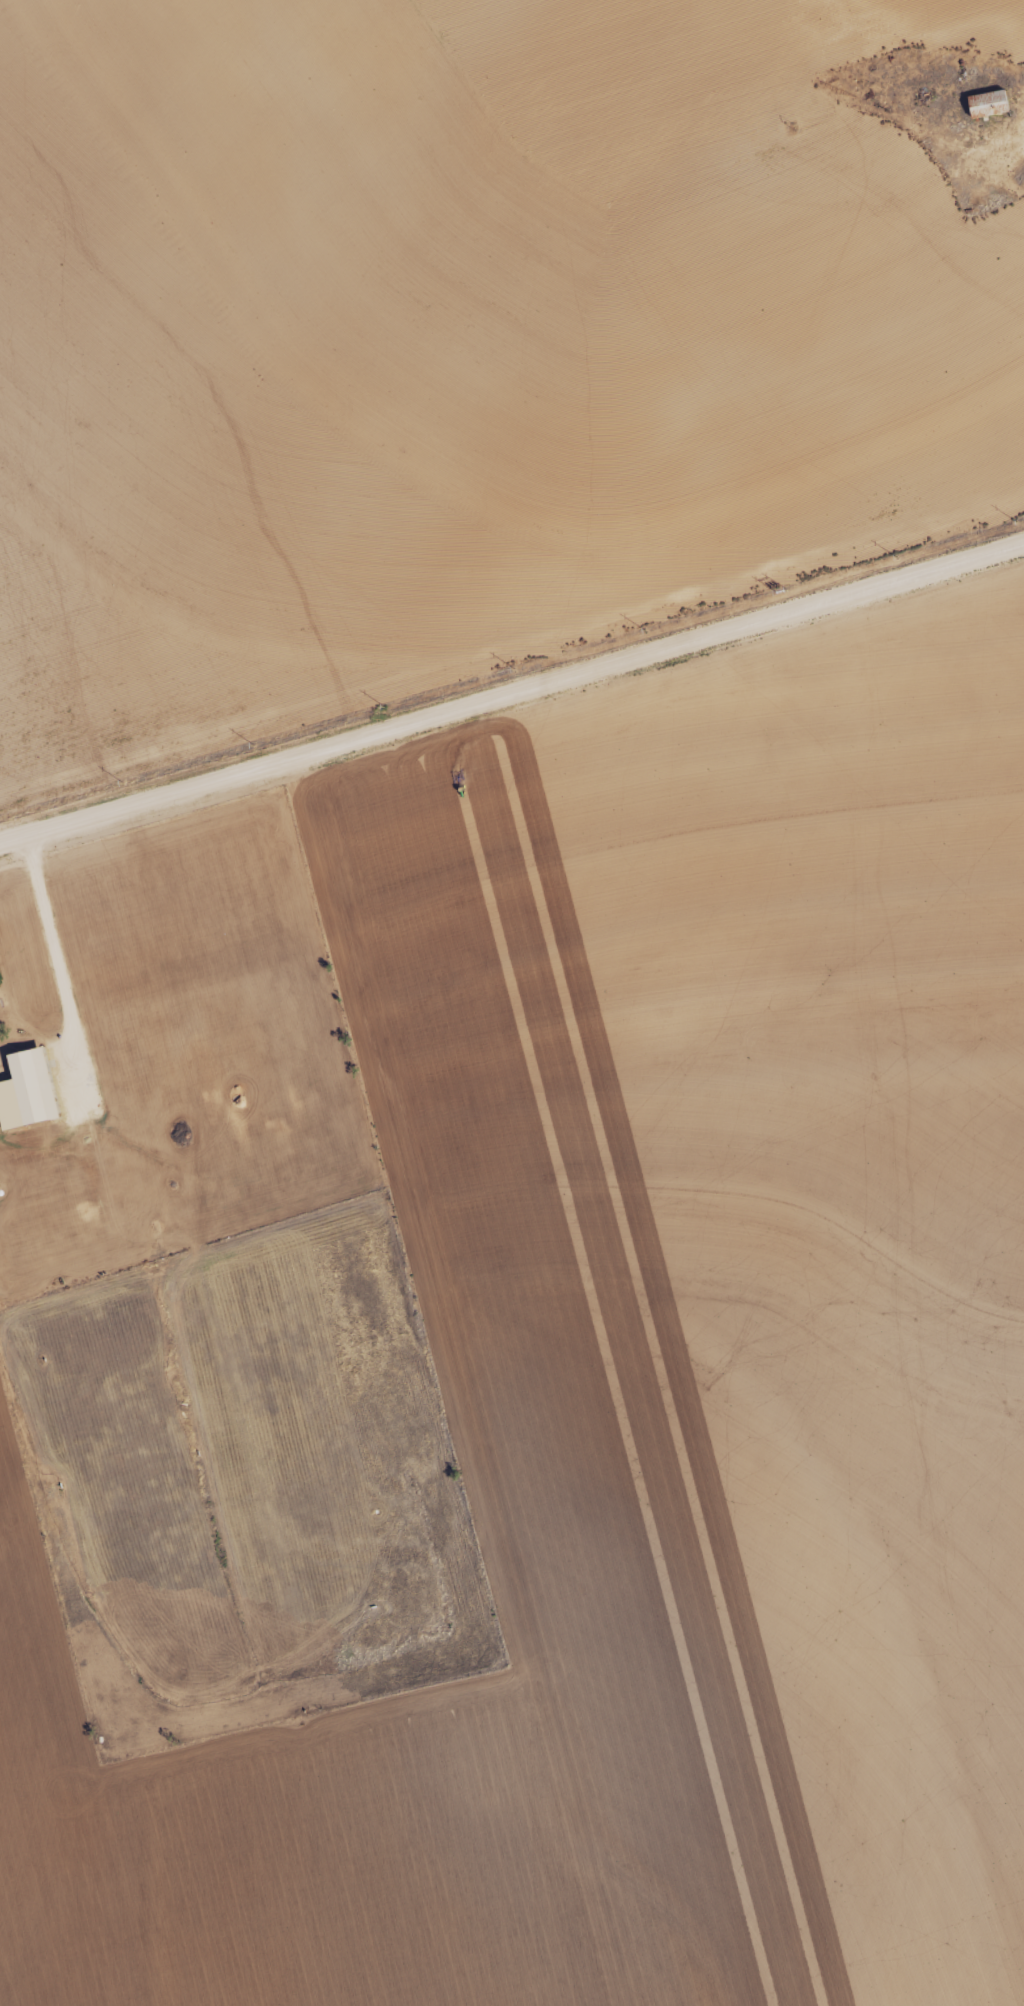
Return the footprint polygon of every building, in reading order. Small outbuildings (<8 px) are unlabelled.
[(973,118),(1014,111),(1010,88),(969,96),(973,118)] [(51,1045),(10,1053),(23,1124),(63,1117),(51,1045)]
